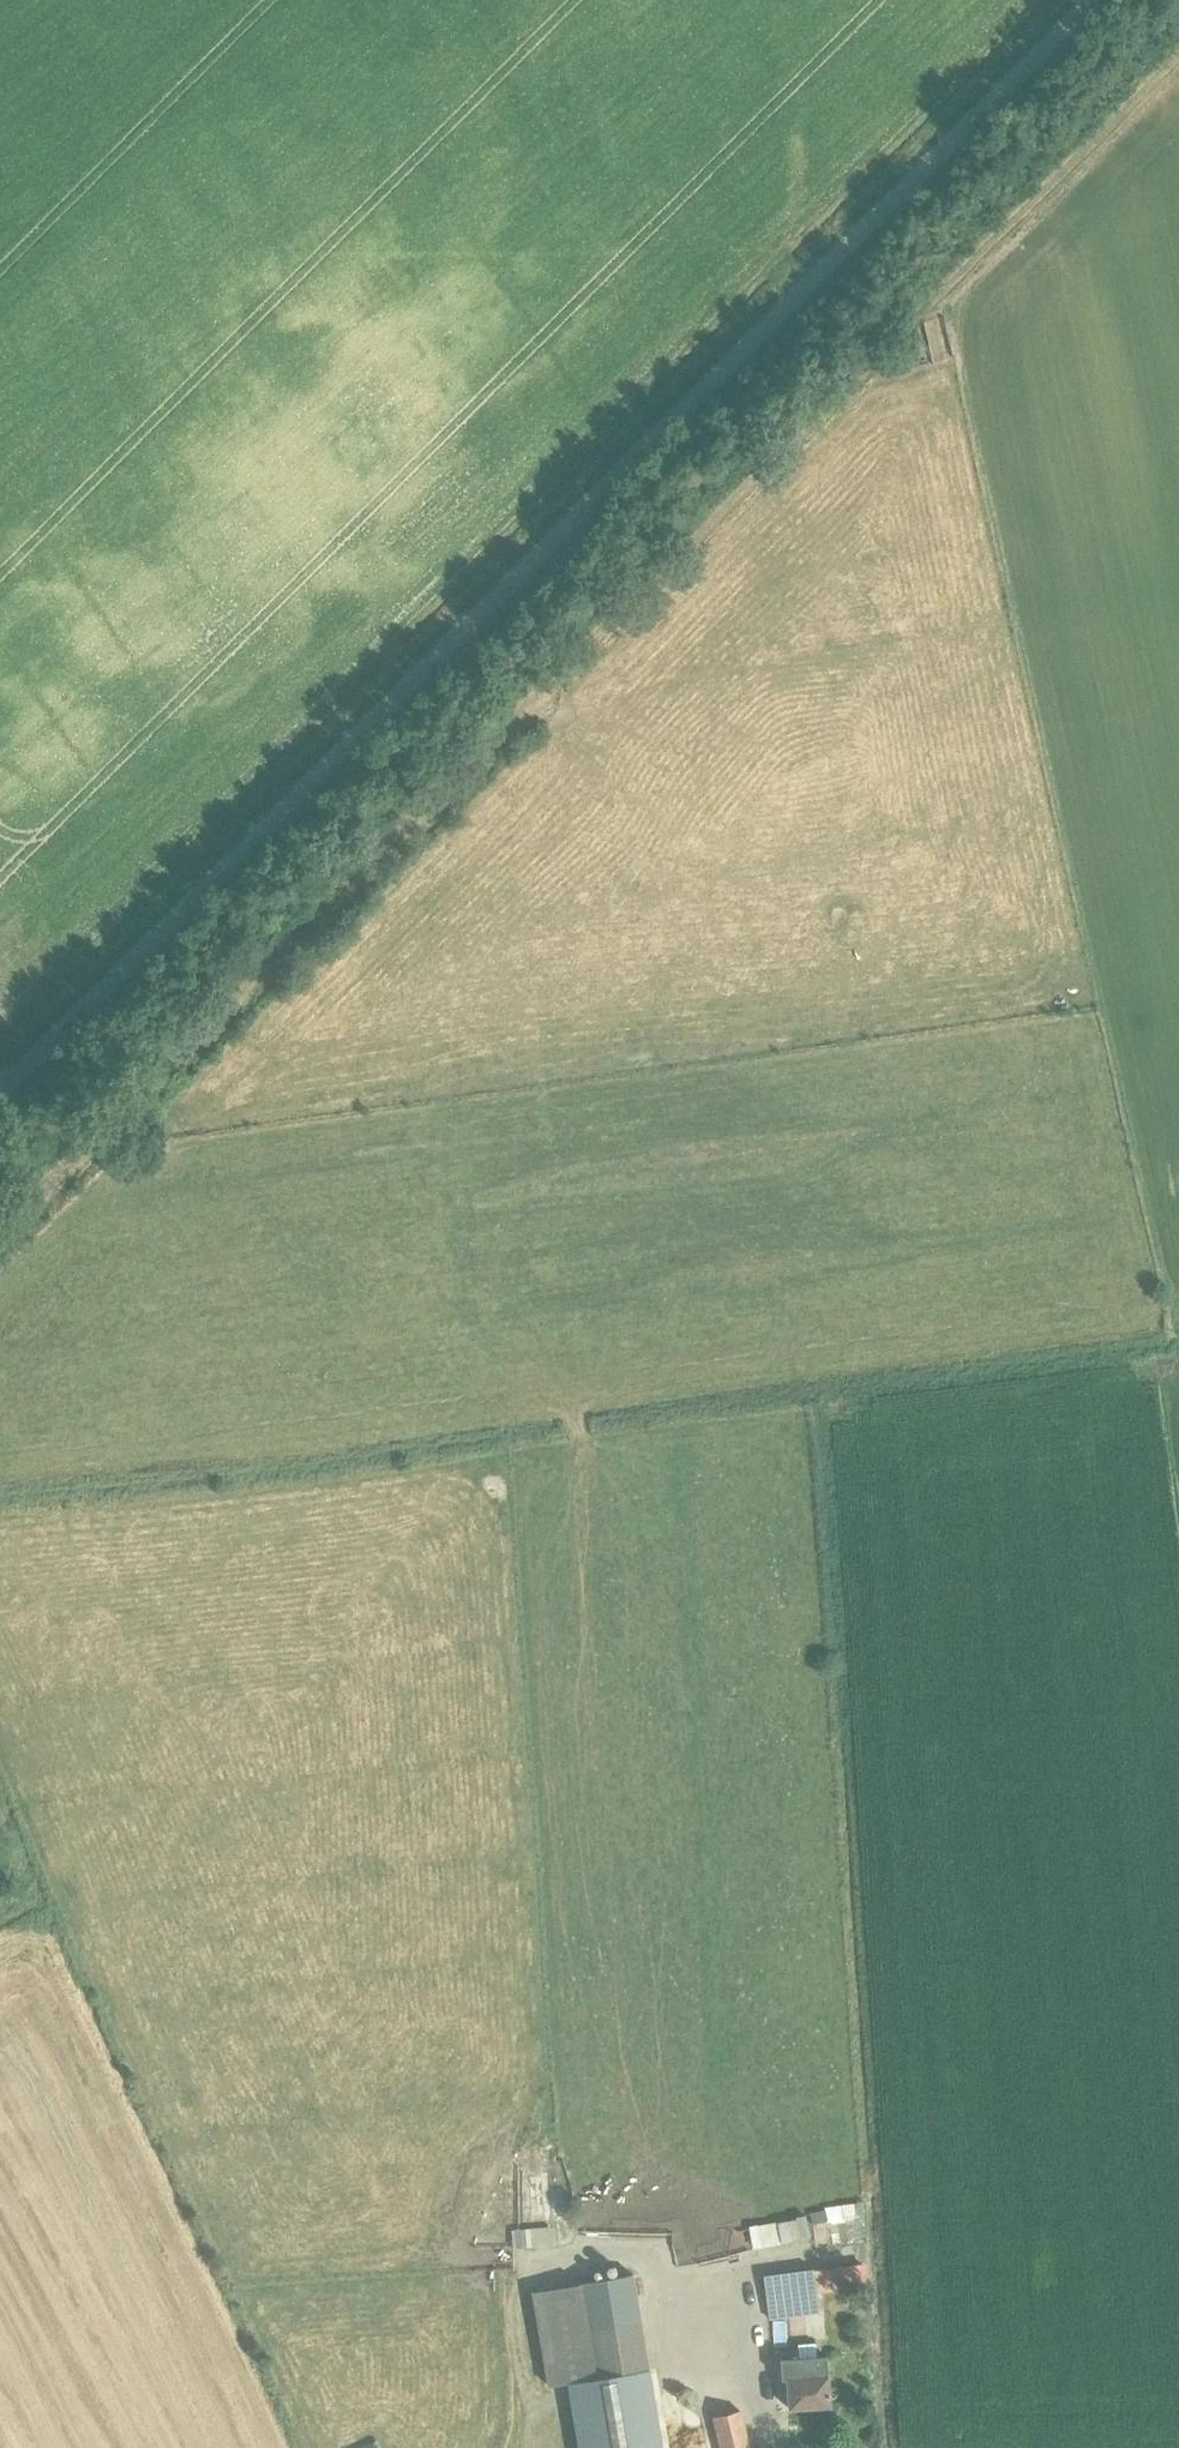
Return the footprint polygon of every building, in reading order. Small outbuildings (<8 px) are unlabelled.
[(845,2220),(844,2236),(863,2237),(865,2201),(833,2199),(832,2219),(845,2220)] [(827,2205),(814,2209),(826,2242),(838,2238),(827,2205)] [(813,2214),(793,2214),(793,2255),(813,2255),(813,2214)] [(747,2227),(751,2249),(779,2243),(775,2221),(747,2227)] [(551,2225),(514,2229),(515,2247),(553,2244),(551,2225)] [(863,2264),(814,2271),(816,2291),(817,2291),(866,2285),(863,2264)] [(569,2383),(580,2447),(663,2447),(633,2274),(533,2292),(549,2386),(569,2383)] [(787,2295),(767,2298),(770,2318),(790,2315),(787,2295)] [(781,2359),(782,2380),(787,2379),(789,2409),(830,2406),(827,2356),(781,2359)] [(723,2447),(750,2447),(741,2411),(715,2417),(723,2447)]
